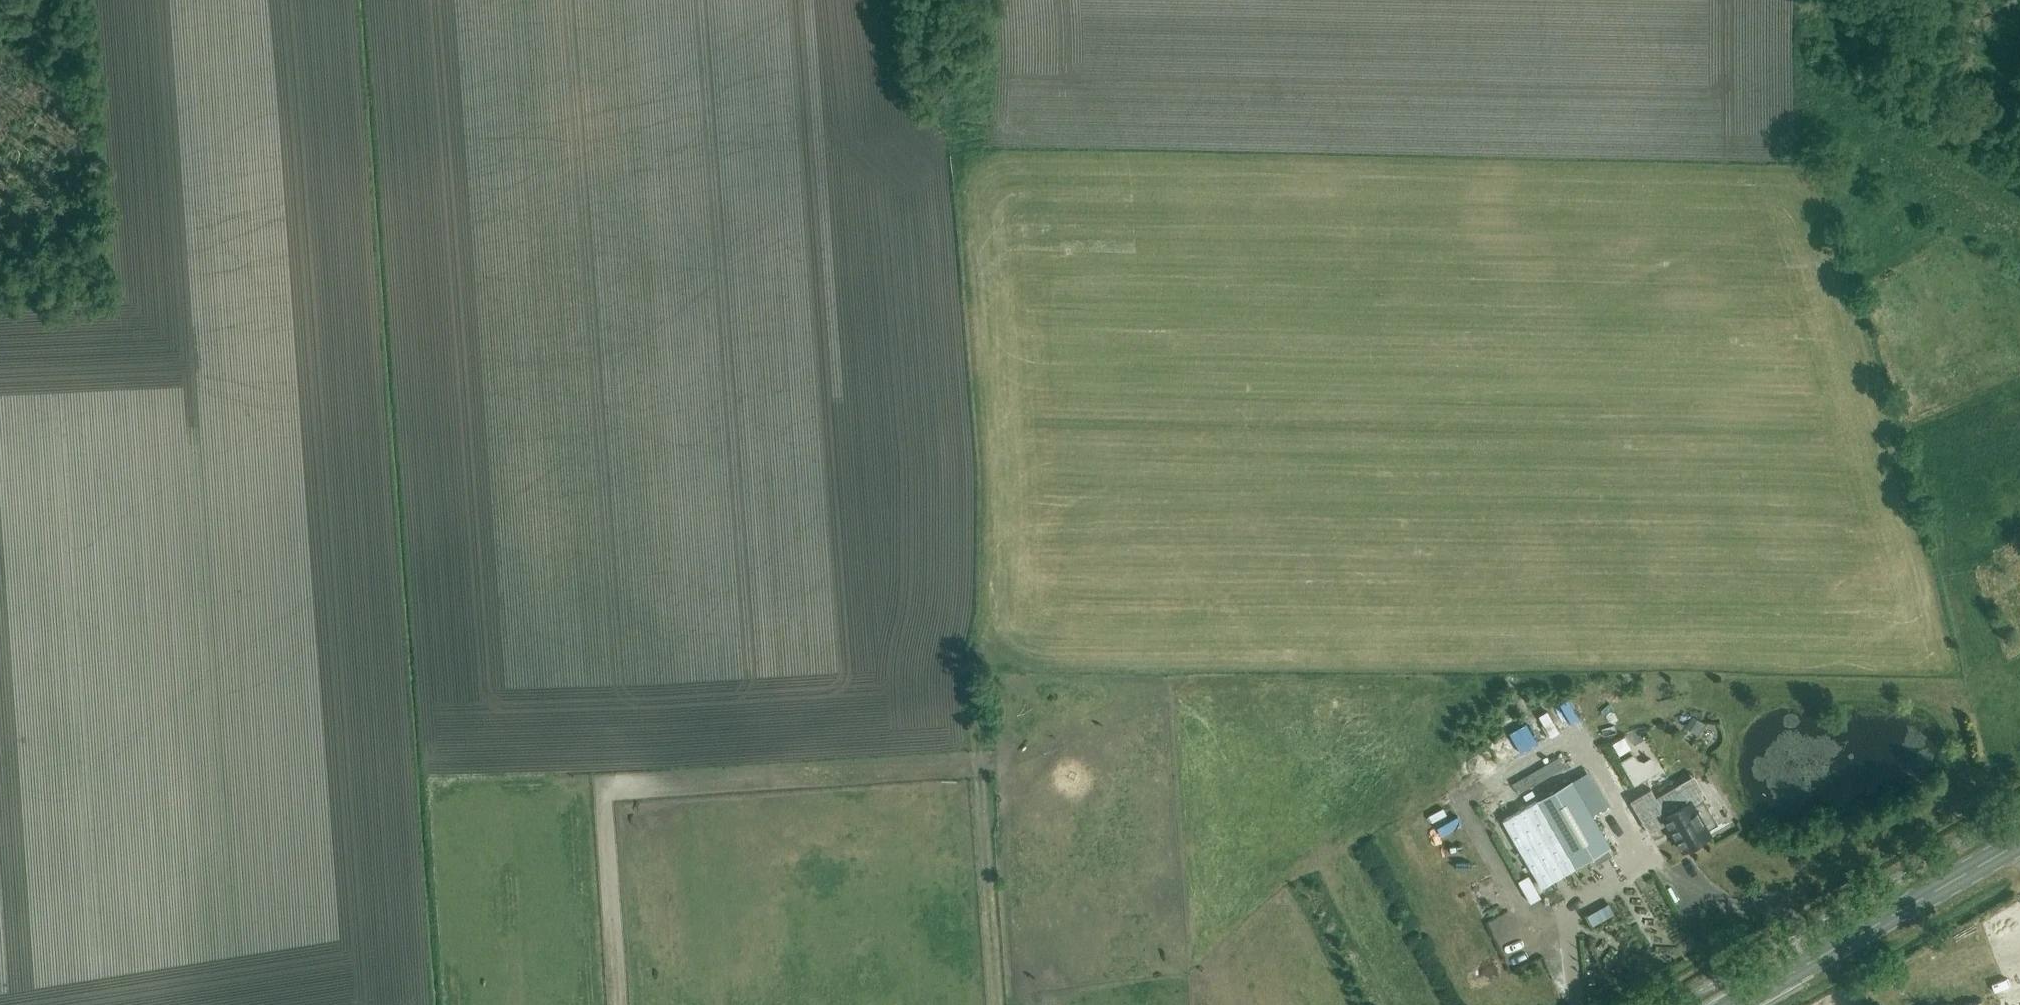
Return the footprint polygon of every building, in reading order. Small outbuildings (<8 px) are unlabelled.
[(1553,708),(1539,715),(1551,739),(1564,732),(1553,708)] [(1660,788),(1674,779),(1665,766),(1651,775),(1660,788)] [(1610,848),(1571,780),(1538,800),(1577,867),(1610,848)] [(1711,835),(1708,830),(1718,824),(1703,799),(1693,805),(1691,801),(1663,817),(1683,851),(1711,835)] [(1563,879),(1570,896),(1579,892),(1572,875),(1563,879)]
